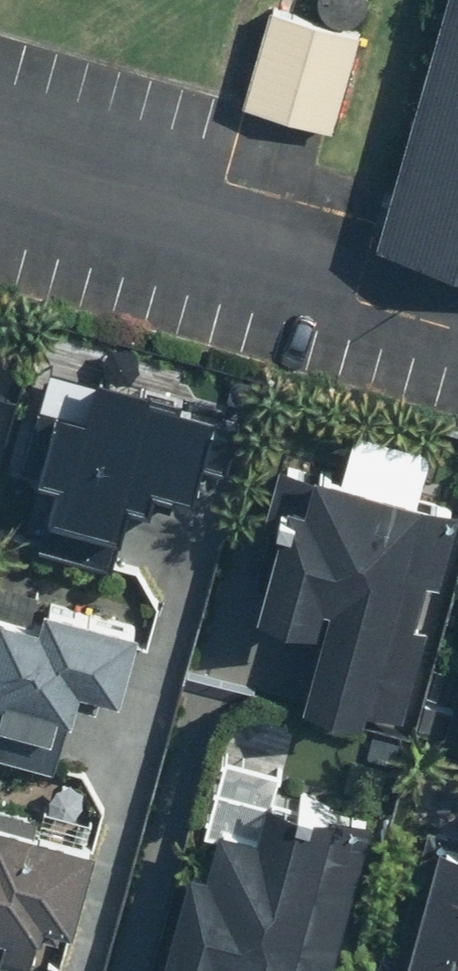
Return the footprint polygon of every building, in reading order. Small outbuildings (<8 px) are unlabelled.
[(457,271),(457,3),(391,252),(457,271)] [(360,34),(264,11),(242,101),(338,125),(360,34)] [(194,504),(217,414),(136,393),(133,406),(39,382),(4,522),(33,529),(29,548),(113,569),(128,510),(151,494),(194,504)] [(300,629),(297,640),(312,644),(297,708),(364,724),(429,448),(347,428),(335,479),(274,465),(259,532),(268,534),(248,617),(300,629)] [(57,773),(75,697),(119,708),(132,651),(137,630),(36,605),(39,594),(0,584),(0,760),(57,773)] [(449,710),(424,705),(418,729),(457,738),(457,670),(449,710)] [(259,794),(248,833),(211,823),(197,871),(180,866),(151,970),(326,970),(367,824),(259,794)] [(13,970),(23,970),(33,931),(72,940),(93,858),(25,841),(30,822),(0,815),(0,968),(13,970)] [(454,838),(422,830),(391,953),(377,950),(371,970),(457,970),(457,821),(454,838)]
